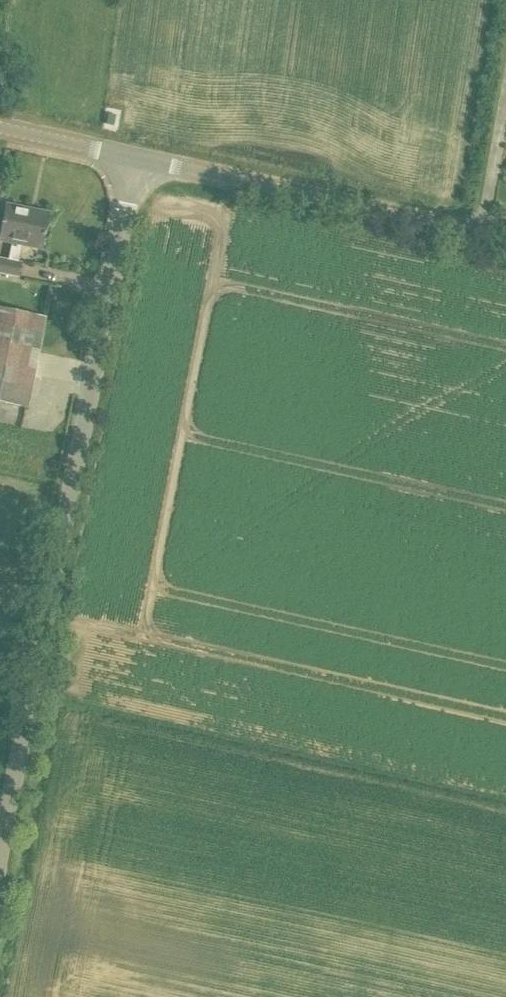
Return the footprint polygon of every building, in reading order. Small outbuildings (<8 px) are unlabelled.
[(46,220),(22,216),(23,212),(4,208),(0,231),(0,243),(10,245),(7,263),(0,261),(0,272),(17,276),(18,266),(15,265),(19,246),(40,250),(46,220)] [(46,318),(0,309),(0,402),(27,408),(46,318)]
